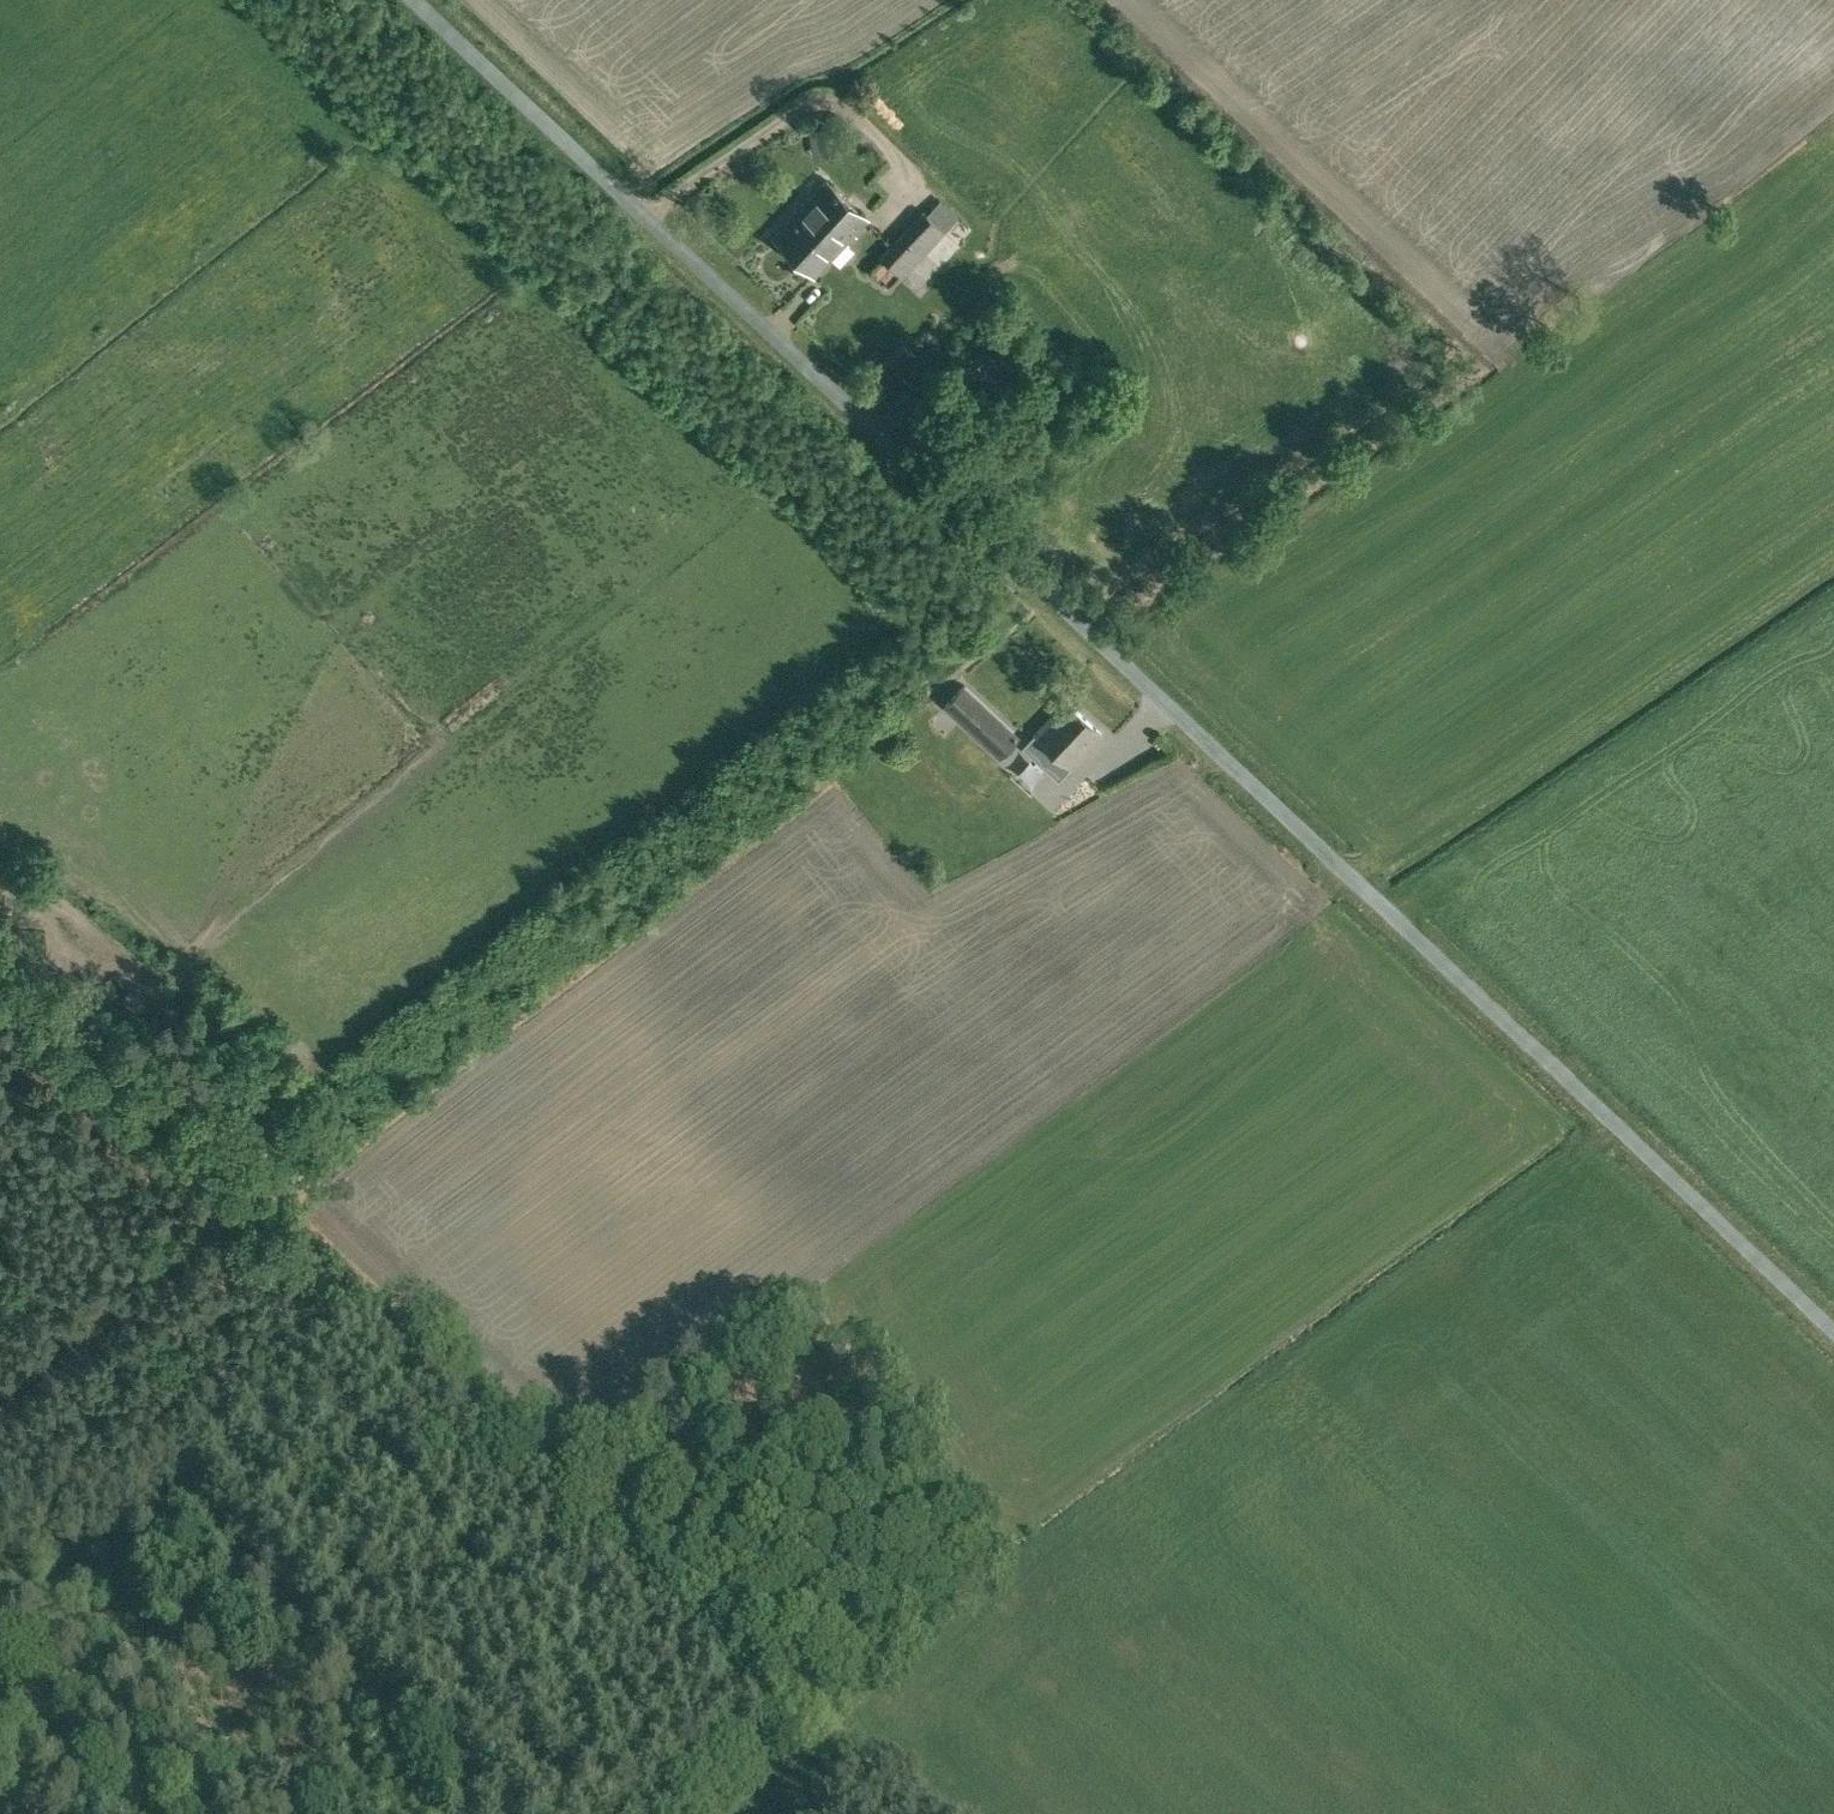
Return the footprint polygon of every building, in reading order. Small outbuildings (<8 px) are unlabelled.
[(828,180),(774,237),(786,248),(813,273),(866,217),(858,209),(828,180)] [(901,236),(936,269),(959,244),(945,231),(956,219),(938,204),(927,214),(924,211),(901,236)] [(936,269),(901,236),(881,257),(917,290),(936,269)] [(1016,737),(961,687),(945,704),(1000,755),(1016,737)] [(1053,767),(1062,758),(1070,765),(1101,731),(1067,700),(1036,734),(1027,743),(1053,767)]
